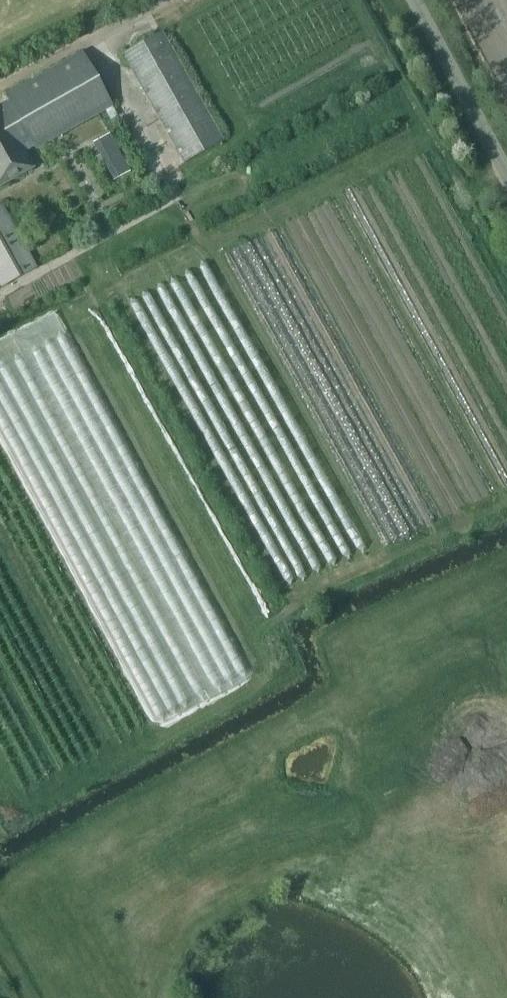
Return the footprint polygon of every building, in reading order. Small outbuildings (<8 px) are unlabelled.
[(122,53),(185,161),(223,139),(160,31),(122,53)] [(35,168),(25,152),(35,146),(37,149),(112,106),(82,54),(6,97),(8,101),(0,106),(0,188),(35,168)] [(131,170),(110,134),(93,143),(115,179),(131,170)] [(0,208),(0,287),(1,289),(34,271),(0,208)]
